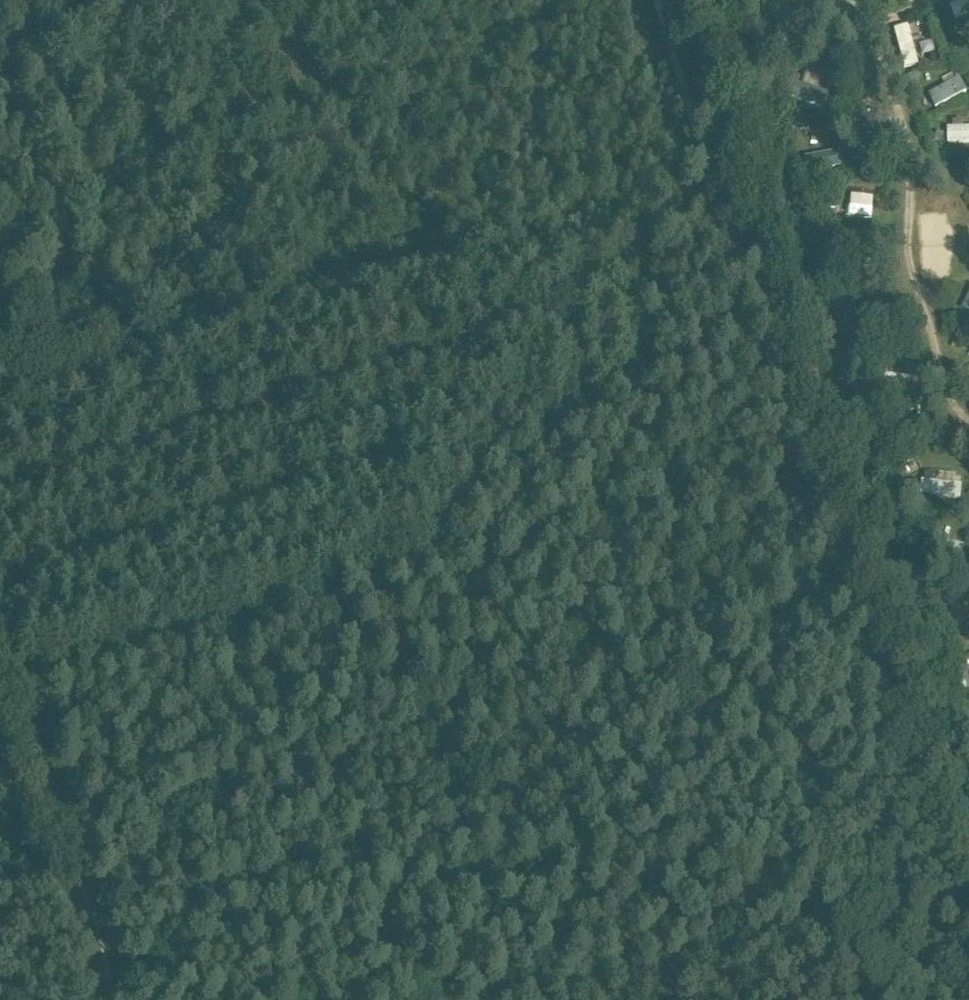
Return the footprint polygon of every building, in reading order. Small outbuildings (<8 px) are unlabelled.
[(952,5),(956,19),(968,15),(968,0),(965,0),(952,5)] [(906,25),(895,28),(902,58),(912,56),(906,25)] [(784,79),(779,94),(821,108),(826,94),(816,90),(800,85),(797,83),(788,80),(784,79)] [(960,79),(929,96),(936,108),(966,92),(960,79)] [(886,115),(867,110),(860,134),(878,139),(886,115)] [(948,128),(948,142),(968,141),(968,128),(965,128),(954,128),(948,128)] [(841,151),(797,160),(800,174),(844,166),(841,151)] [(879,374),(877,387),(908,392),(910,379),(879,374)] [(923,481),(921,495),(961,499),(962,485),(957,484),(925,481),(923,481)]
